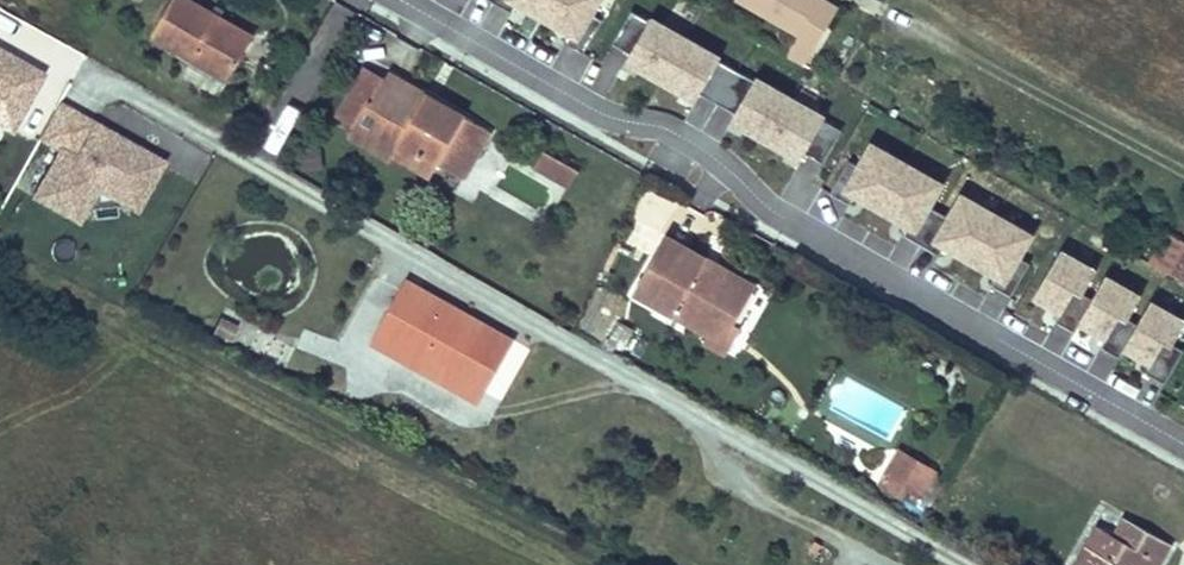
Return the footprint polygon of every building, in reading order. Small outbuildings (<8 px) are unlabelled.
[(154,35),(229,78),(253,35),(192,0),(173,0),(154,35)] [(524,2),(548,15),(556,0),(495,0),(508,7),(518,13),(524,2)] [(573,29),(567,40),(579,47),(587,51),(605,17),(598,13),(605,0),(556,0),(548,15),(573,29)] [(789,49),(807,60),(825,29),(808,19),(818,0),(739,0),(798,33),(789,49)] [(808,19),(825,29),(837,7),(825,0),(818,0),(808,19)] [(657,14),(653,22),(635,12),(616,46),(633,56),(631,60),(666,80),(692,33),(657,14)] [(738,71),(722,61),(726,53),(692,33),(666,80),(700,100),(703,95),(720,104),(738,71)] [(51,72),(0,44),(0,123),(17,133),(51,72)] [(789,49),(786,55),(804,65),(807,60),(789,49)] [(351,134),(392,157),(396,149),(414,158),(419,150),(438,161),(464,175),(489,129),(388,73),(384,80),(365,69),(338,116),(355,126),(351,134)] [(754,79),(738,71),(720,104),(734,113),(731,119),(765,138),(768,132),(787,98),(792,90),(759,70),(754,79)] [(842,130),(825,120),(830,111),(792,90),(787,98),(768,132),(765,138),(802,159),(806,154),(823,164),(842,130)] [(169,161),(66,102),(43,141),(59,150),(34,194),(83,222),(102,187),(141,209),(169,161)] [(281,155),(298,107),(283,102),(266,149),(281,155)] [(850,205),(856,194),(880,207),(907,158),(873,140),(858,167),(846,160),(828,193),(840,200),(850,205)] [(396,149),(392,157),(428,177),(438,161),(419,150),(414,158),(396,149)] [(542,152),(534,167),(566,185),(575,170),(542,152)] [(880,207),(905,221),(899,232),(911,239),(919,243),(937,210),(930,206),(944,179),(907,158),(880,207)] [(942,255),(947,245),(971,258),(998,208),(964,190),(950,217),(937,210),(919,243),(932,250),(942,255)] [(971,258),(997,271),(991,282),(1003,289),(1010,293),(1029,260),(1021,256),(1036,229),(998,208),(971,258)] [(635,292),(708,334),(719,314),(735,323),(755,288),(666,236),(635,292)] [(1097,296),(1088,291),(1101,267),(1065,247),(1051,271),(1037,297),(1064,312),(1059,321),(1068,326),(1077,331),(1083,321),(1097,296)] [(1142,319),(1133,315),(1147,290),(1110,270),(1097,296),(1083,321),(1110,336),(1105,345),(1114,350),(1123,355),(1128,345),(1142,319)] [(485,386),(510,340),(403,279),(368,340),(389,353),(392,347),(422,364),(428,353),(436,340),(450,348),(442,361),(485,386)] [(1178,339),(1183,329),(1183,310),(1155,295),(1142,319),(1128,345),(1155,360),(1150,369),(1159,374),(1168,379),(1174,369),(1183,350),(1183,342),(1178,339)] [(719,314),(708,334),(704,340),(726,352),(741,326),(735,323),(719,314)] [(244,325),(225,315),(217,330),(235,340),(244,325)] [(392,347),(389,353),(475,402),(485,386),(442,361),(450,348),(436,340),(428,353),(422,364),(392,347)] [(879,485),(914,506),(936,471),(900,450),(879,485)] [(1149,560),(1157,564),(1169,544),(1125,519),(1114,538),(1099,529),(1078,564),(1146,564),(1149,560)]
